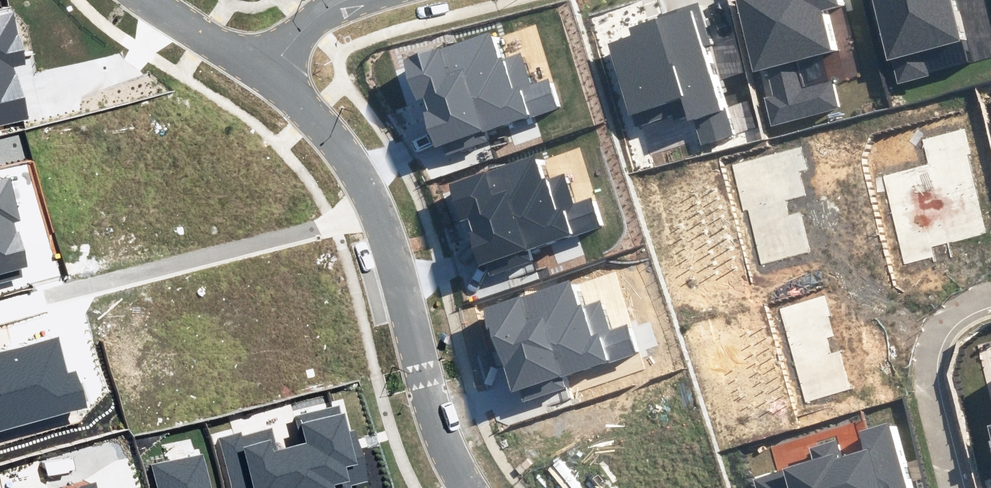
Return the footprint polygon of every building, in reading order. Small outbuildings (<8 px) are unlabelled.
[(770,126),(839,110),(831,78),(800,85),(795,62),(829,54),(819,11),(838,7),(836,0),(735,0),(751,72),(766,68),(773,95),(764,98),(770,126)] [(895,89),(931,81),(923,50),(967,40),(958,0),(875,0),(895,89)] [(710,44),(697,2),(628,24),(632,37),(609,44),(631,114),(681,98),(688,121),(693,120),(701,145),(732,135),(704,46),(710,44)] [(25,119),(12,67),(24,64),(11,15),(0,18),(0,125),(25,119)] [(489,31),(404,59),(433,147),(556,107),(547,80),(532,85),(522,54),(500,62),(489,31)] [(534,156),(448,184),(475,267),(486,263),(489,274),(531,261),(527,250),(599,226),(589,198),(574,203),(564,174),(543,181),(534,156)] [(0,181),(0,273),(23,267),(11,220),(19,218),(9,178),(0,181)] [(484,311),(511,391),(519,389),(523,400),(566,386),(562,374),(634,351),(625,323),(607,328),(599,303),(578,309),(569,283),(484,311)] [(88,405),(78,370),(65,374),(54,337),(0,353),(0,430),(88,405)] [(339,406),(296,417),(303,444),(279,450),(273,430),(243,438),(241,431),(220,436),(233,487),(352,487),(351,485),(367,481),(355,433),(350,434),(345,415),(341,416),(339,406)] [(753,479),(756,487),(909,487),(889,425),(858,434),(863,450),(843,456),(838,441),(810,450),(814,461),(753,479)] [(153,465),(159,487),(209,487),(200,453),(153,465)]
